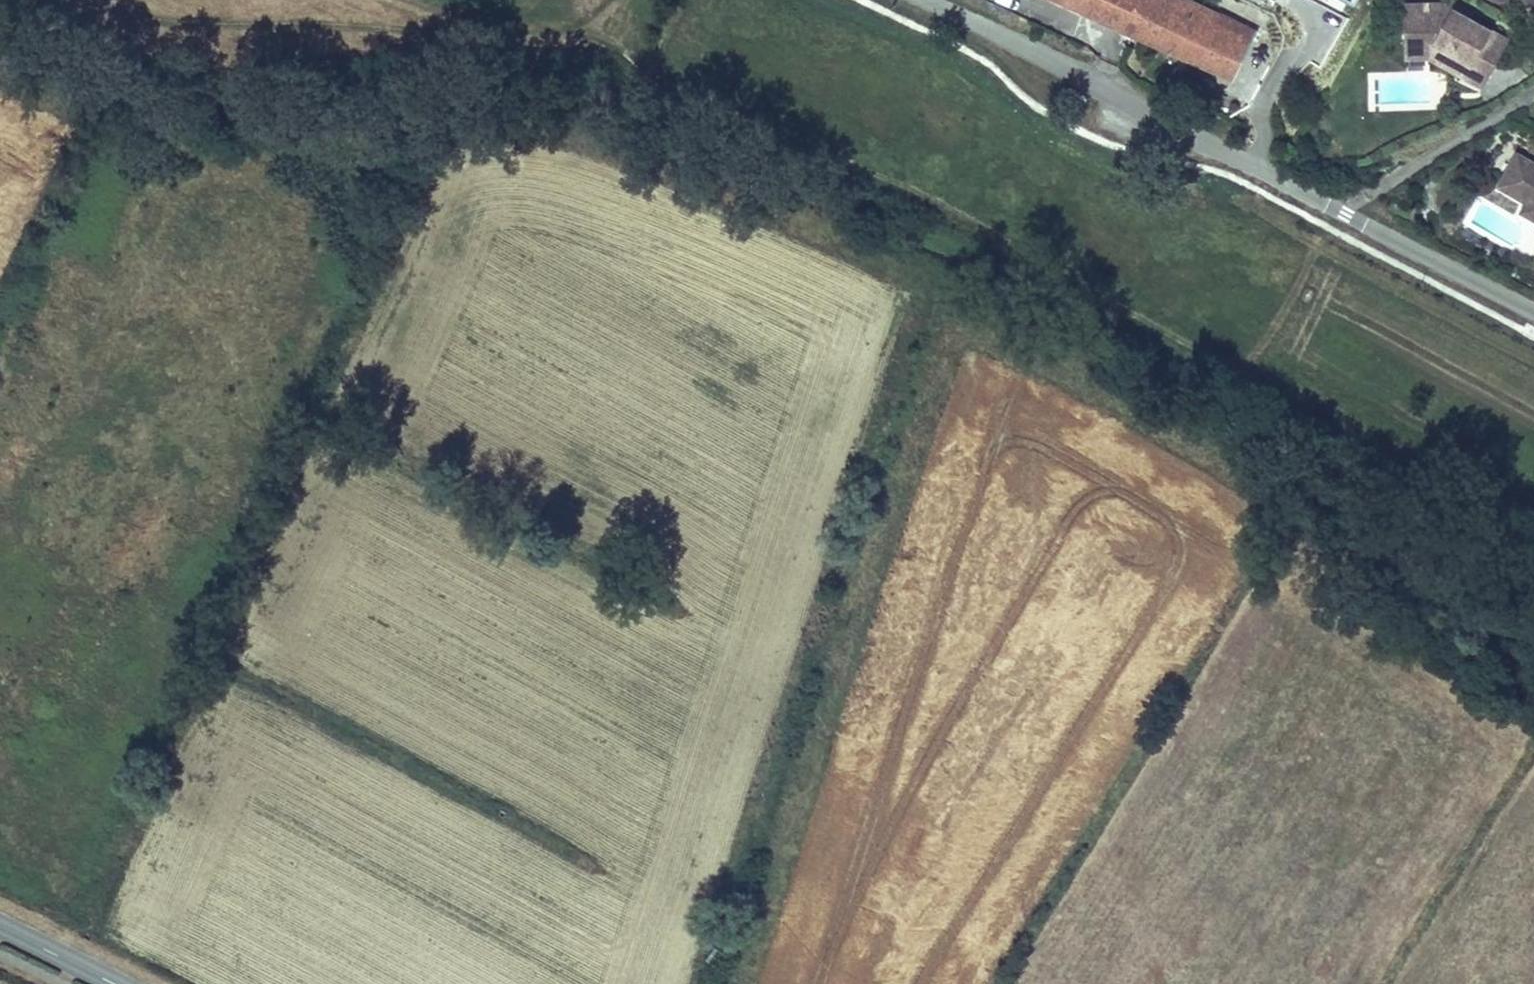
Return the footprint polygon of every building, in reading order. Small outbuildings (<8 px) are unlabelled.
[(1130,33),(1145,0),(1059,0),(1130,33)] [(1130,33),(1230,79),(1254,28),(1193,0),(1145,0),(1130,33)] [(1481,83),(1506,36),(1468,15),(1445,3),(1440,0),(1402,0),(1402,55),(1427,55),(1481,83)] [(1452,0),(1447,0),(1445,3),(1468,15),(1471,10),(1452,0)] [(1518,144),(1501,172),(1516,180),(1511,187),(1525,195),(1520,205),(1533,214),(1533,153),(1518,144)] [(1516,180),(1501,172),(1497,179),(1511,187),(1516,180)]
